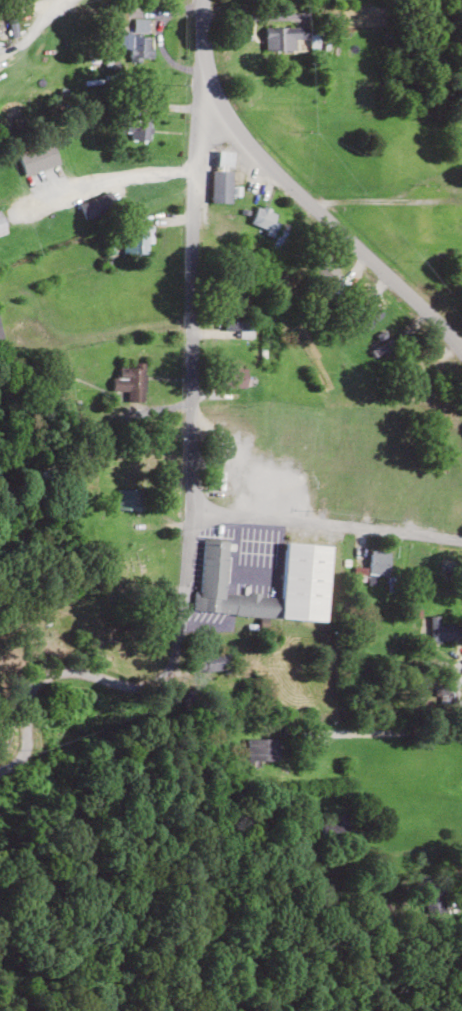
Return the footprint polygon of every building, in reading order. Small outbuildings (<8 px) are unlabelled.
[(151,61),(151,19),(133,19),(133,32),(118,32),(118,49),(129,49),(129,61),(151,61)] [(309,26),(265,26),(265,51),(296,51),(296,40),(309,40),(309,26)] [(130,131),(130,139),(149,139),(149,118),(127,118),(127,131),(130,131)] [(232,170),(211,170),(211,202),(232,202),(232,170)] [(116,207),(110,191),(79,203),(85,219),(116,207)] [(278,213),(259,205),(250,223),(269,232),(278,213)] [(152,224),(124,224),(124,253),(152,253),(152,224)] [(223,311),(223,332),(234,332),(234,337),(253,337),(253,311),(223,311)] [(126,390),(126,402),(145,402),(144,366),(119,366),(119,377),(112,377),(112,391),(126,390)] [(223,387),(247,387),(247,368),(223,368),(223,387)] [(141,490),(118,490),(118,511),(141,511),(141,490)] [(335,544),(329,623),(193,613),(195,591),(201,592),(205,540),(231,542),(227,593),(282,597),(286,540),(335,544)] [(379,575),(387,577),(391,553),(372,549),(365,585),(376,587),(379,575)] [(458,581),(460,560),(441,558),(439,579),(458,581)] [(426,642),(457,642),(457,618),(426,618),(426,642)] [(206,654),(206,672),(231,672),(231,654),(206,654)] [(247,761),(278,761),(278,739),(247,739),(247,761)]
